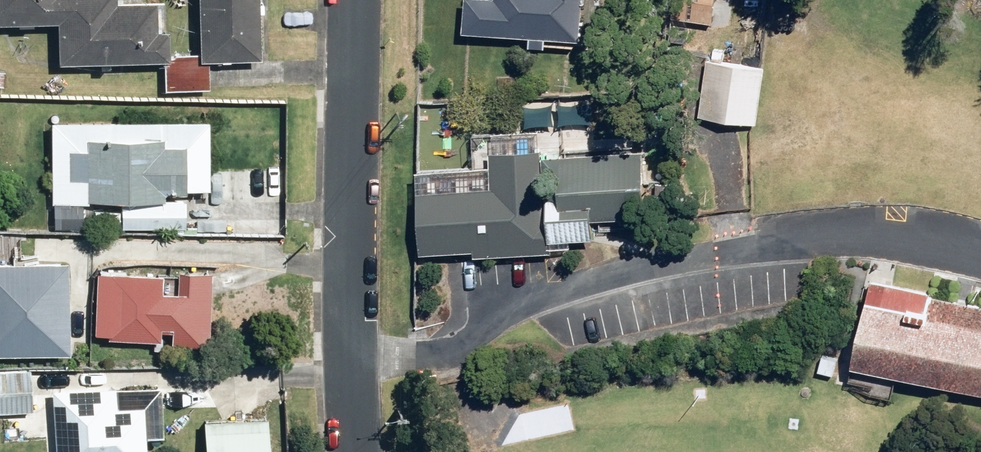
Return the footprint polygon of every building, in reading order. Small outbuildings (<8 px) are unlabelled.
[(59,20),(60,58),(171,56),(170,15),(161,15),(161,0),(0,0),(0,21),(59,20)] [(203,55),(259,55),(259,0),(203,0),(203,55)] [(546,33),(580,35),(582,0),(471,0),(469,28),(536,32),(535,40),(546,40),(546,33)] [(588,43),(547,41),(546,59),(587,61),(588,43)] [(201,51),(180,50),(180,60),(171,60),(171,67),(166,66),(166,88),(211,89),(212,67),(200,67),(201,51)] [(761,123),(767,63),(711,57),(705,117),(761,123)] [(53,202),(86,203),(87,195),(167,197),(168,190),(189,190),(189,186),(209,186),(211,119),(54,116),(53,202)] [(547,251),(547,246),(547,148),(495,148),(495,183),(426,183),(426,247),(479,247),(479,251),(547,251)] [(601,215),(625,215),(626,165),(619,165),(619,151),(568,151),(568,194),(556,194),(556,242),(563,242),(576,243),(576,236),(601,236),(601,215)] [(188,200),(122,198),(121,225),(187,227),(188,200)] [(0,258),(0,350),(69,351),(70,259),(0,258)] [(172,326),(172,342),(211,344),(215,268),(180,267),(180,288),(175,288),(175,283),(164,282),(164,271),(99,268),(96,330),(114,331),(114,336),(162,338),(162,326),(172,326)] [(854,357),(980,387),(980,303),(932,291),(933,288),(874,273),(869,294),(854,357)] [(0,367),(0,412),(35,411),(34,365),(0,367)] [(148,434),(165,433),(163,381),(144,382),(55,386),(58,451),(149,451),(148,434)] [(209,451),(272,451),(271,416),(208,417),(209,451)]
